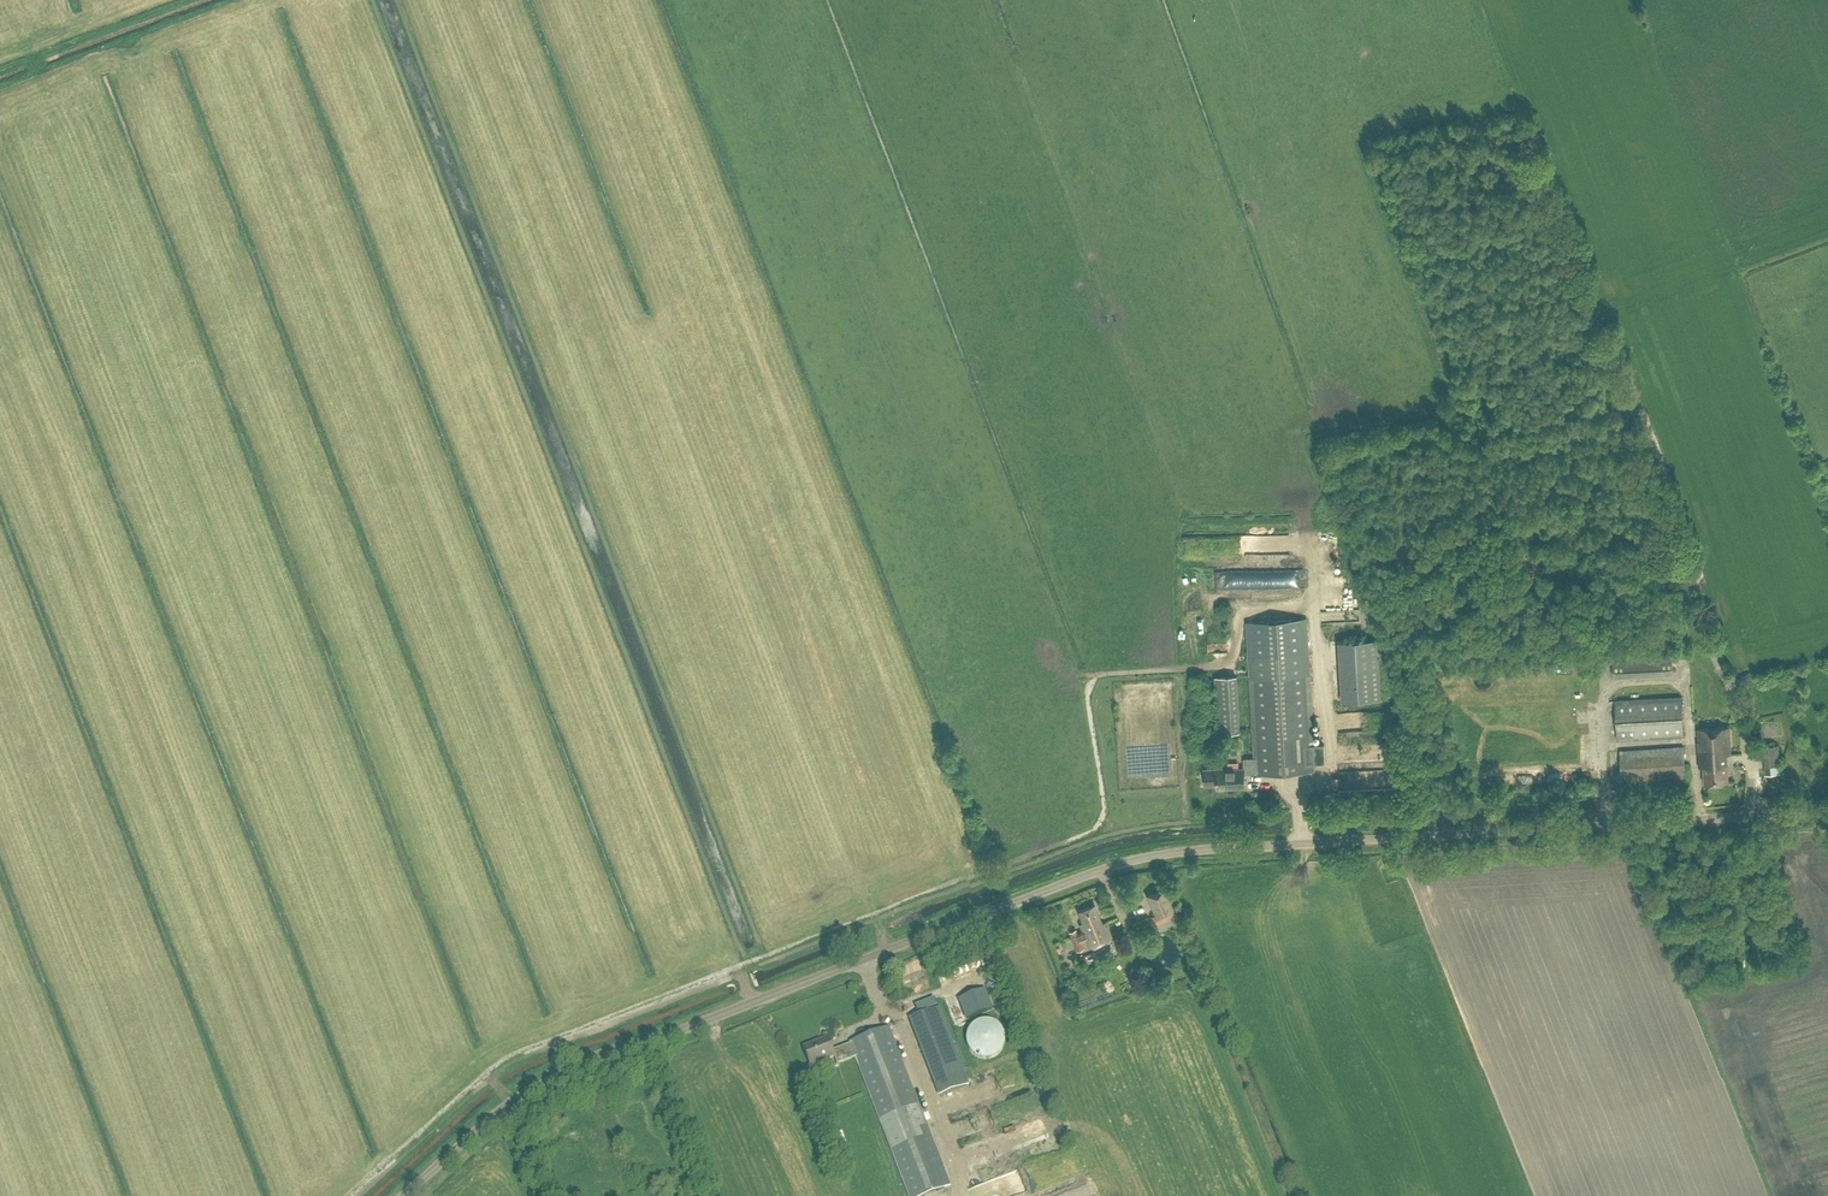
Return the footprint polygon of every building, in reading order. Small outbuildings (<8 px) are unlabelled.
[(1335,557),(1338,566),(1344,564),(1341,555),(1335,557)] [(1313,744),(1306,617),(1248,620),(1256,756),(1243,757),(1243,767),(1216,768),(1210,769),(1210,768),(1205,769),(1205,784),(1217,783),(1218,788),(1245,786),(1244,773),(1258,772),(1258,773),(1314,770),(1314,762),(1325,762),(1324,743),(1313,744)] [(1341,646),(1343,701),(1380,700),(1378,643),(1341,646)] [(1230,652),(1216,655),(1218,661),(1231,657),(1230,652)] [(1612,657),(1613,675),(1673,673),(1673,655),(1612,657)] [(1222,676),(1226,730),(1240,729),(1237,675),(1223,676),(1223,675),(1222,675),(1222,676)] [(1615,699),(1617,739),(1683,735),(1681,695),(1615,699)] [(1341,730),(1391,727),(1390,711),(1340,714),(1341,730)] [(1770,723),(1770,741),(1787,742),(1787,723),(1770,723)] [(1729,726),(1698,727),(1700,766),(1704,766),(1705,782),(1728,781),(1727,754),(1731,754),(1729,726)] [(1778,744),(1763,745),(1764,765),(1779,764),(1778,744)] [(1686,777),(1683,745),(1619,749),(1621,781),(1686,777)] [(1175,914),(1163,888),(1148,895),(1156,913),(1151,916),(1154,924),(1170,918),(1170,916),(1175,914)] [(1090,947),(1112,937),(1105,921),(1102,922),(1094,903),(1078,909),(1083,921),(1080,923),(1090,947)] [(1084,946),(1076,928),(1069,931),(1076,950),(1084,946)] [(1097,987),(1099,999),(1107,997),(1104,986),(1097,987)] [(937,1085),(964,1075),(938,1009),(911,1019),(937,1085)] [(967,1043),(968,1050),(972,1055),(976,1059),(982,1061),(989,1061),(994,1060),(1000,1056),(1003,1051),(1005,1044),(1004,1038),(1002,1032),(997,1027),(991,1025),(984,1024),(978,1026),(972,1030),(968,1036),(967,1043)] [(856,1058),(907,1195),(925,1195),(949,1186),(889,1028),(850,1043),(851,1045),(832,1052),(827,1039),(803,1048),(810,1067),(834,1058),(837,1065),(856,1058)] [(1017,1083),(1027,1079),(1024,1073),(1015,1078),(1017,1083)] [(971,1148),(977,1163),(989,1157),(983,1143),(971,1148)] [(984,1183),(987,1195),(996,1195),(992,1181),(984,1183)]
